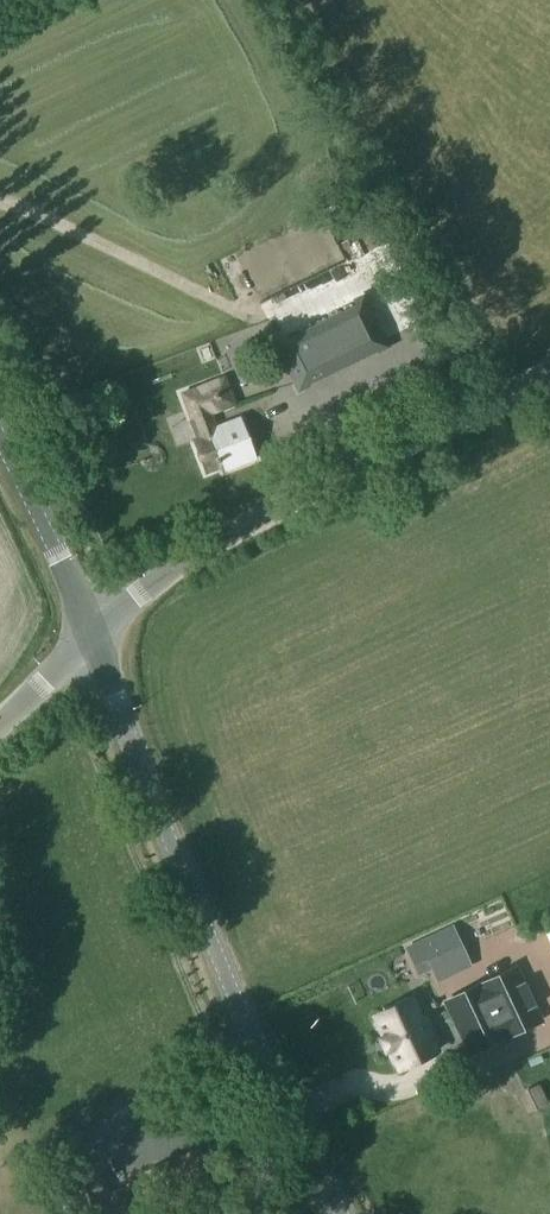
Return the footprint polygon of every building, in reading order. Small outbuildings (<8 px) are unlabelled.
[(298,388),(384,347),(361,300),(359,301),(362,306),(285,344),(279,346),(277,341),(276,342),(298,388)] [(224,376),(181,392),(191,419),(189,420),(196,438),(193,439),(205,471),(230,462),(231,466),(255,458),(239,416),(214,426),(209,413),(234,404),(224,376)] [(127,441),(141,451),(150,438),(136,429),(127,441)] [(451,935),(407,953),(417,978),(430,974),(434,980),(464,968),(451,935)] [(515,973),(446,1005),(467,1051),(536,1020),(515,973)] [(419,1021),(410,1001),(376,1017),(385,1037),(379,1039),(385,1052),(390,1050),(400,1069),(433,1053),(429,1044),(435,1041),(425,1018),(419,1021)] [(522,1094),(529,1111),(542,1106),(535,1089),(522,1094)] [(62,1188),(74,1213),(143,1213),(140,1207),(159,1198),(159,1200),(190,1186),(189,1185),(212,1175),(200,1149),(178,1159),(177,1158),(147,1172),(148,1175),(128,1184),(132,1194),(119,1199),(120,1202),(111,1206),(104,1192),(108,1190),(99,1171),(62,1188)]
